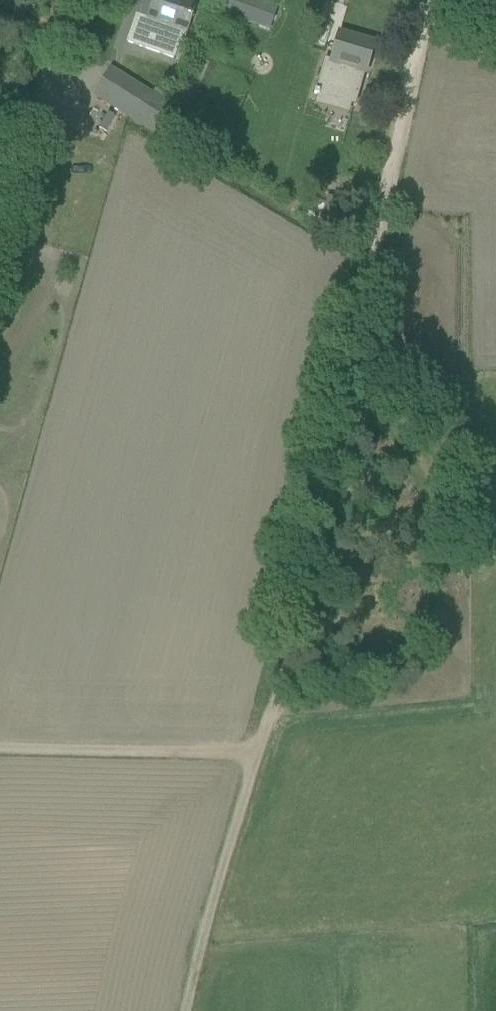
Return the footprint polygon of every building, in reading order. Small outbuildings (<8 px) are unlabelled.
[(181,43),(196,2),(190,0),(144,0),(138,18),(136,17),(127,43),(173,58),(178,42),(181,43)] [(221,10),(269,28),(277,6),(262,0),(225,0),(221,10)] [(365,73),(373,43),(339,33),(331,62),(325,60),(316,90),(315,90),(313,95),(318,96),(318,95),(354,105),(364,72),(365,73)] [(111,70),(97,97),(156,132),(166,105),(111,70)] [(105,120),(112,124),(118,116),(112,111),(105,120)]
